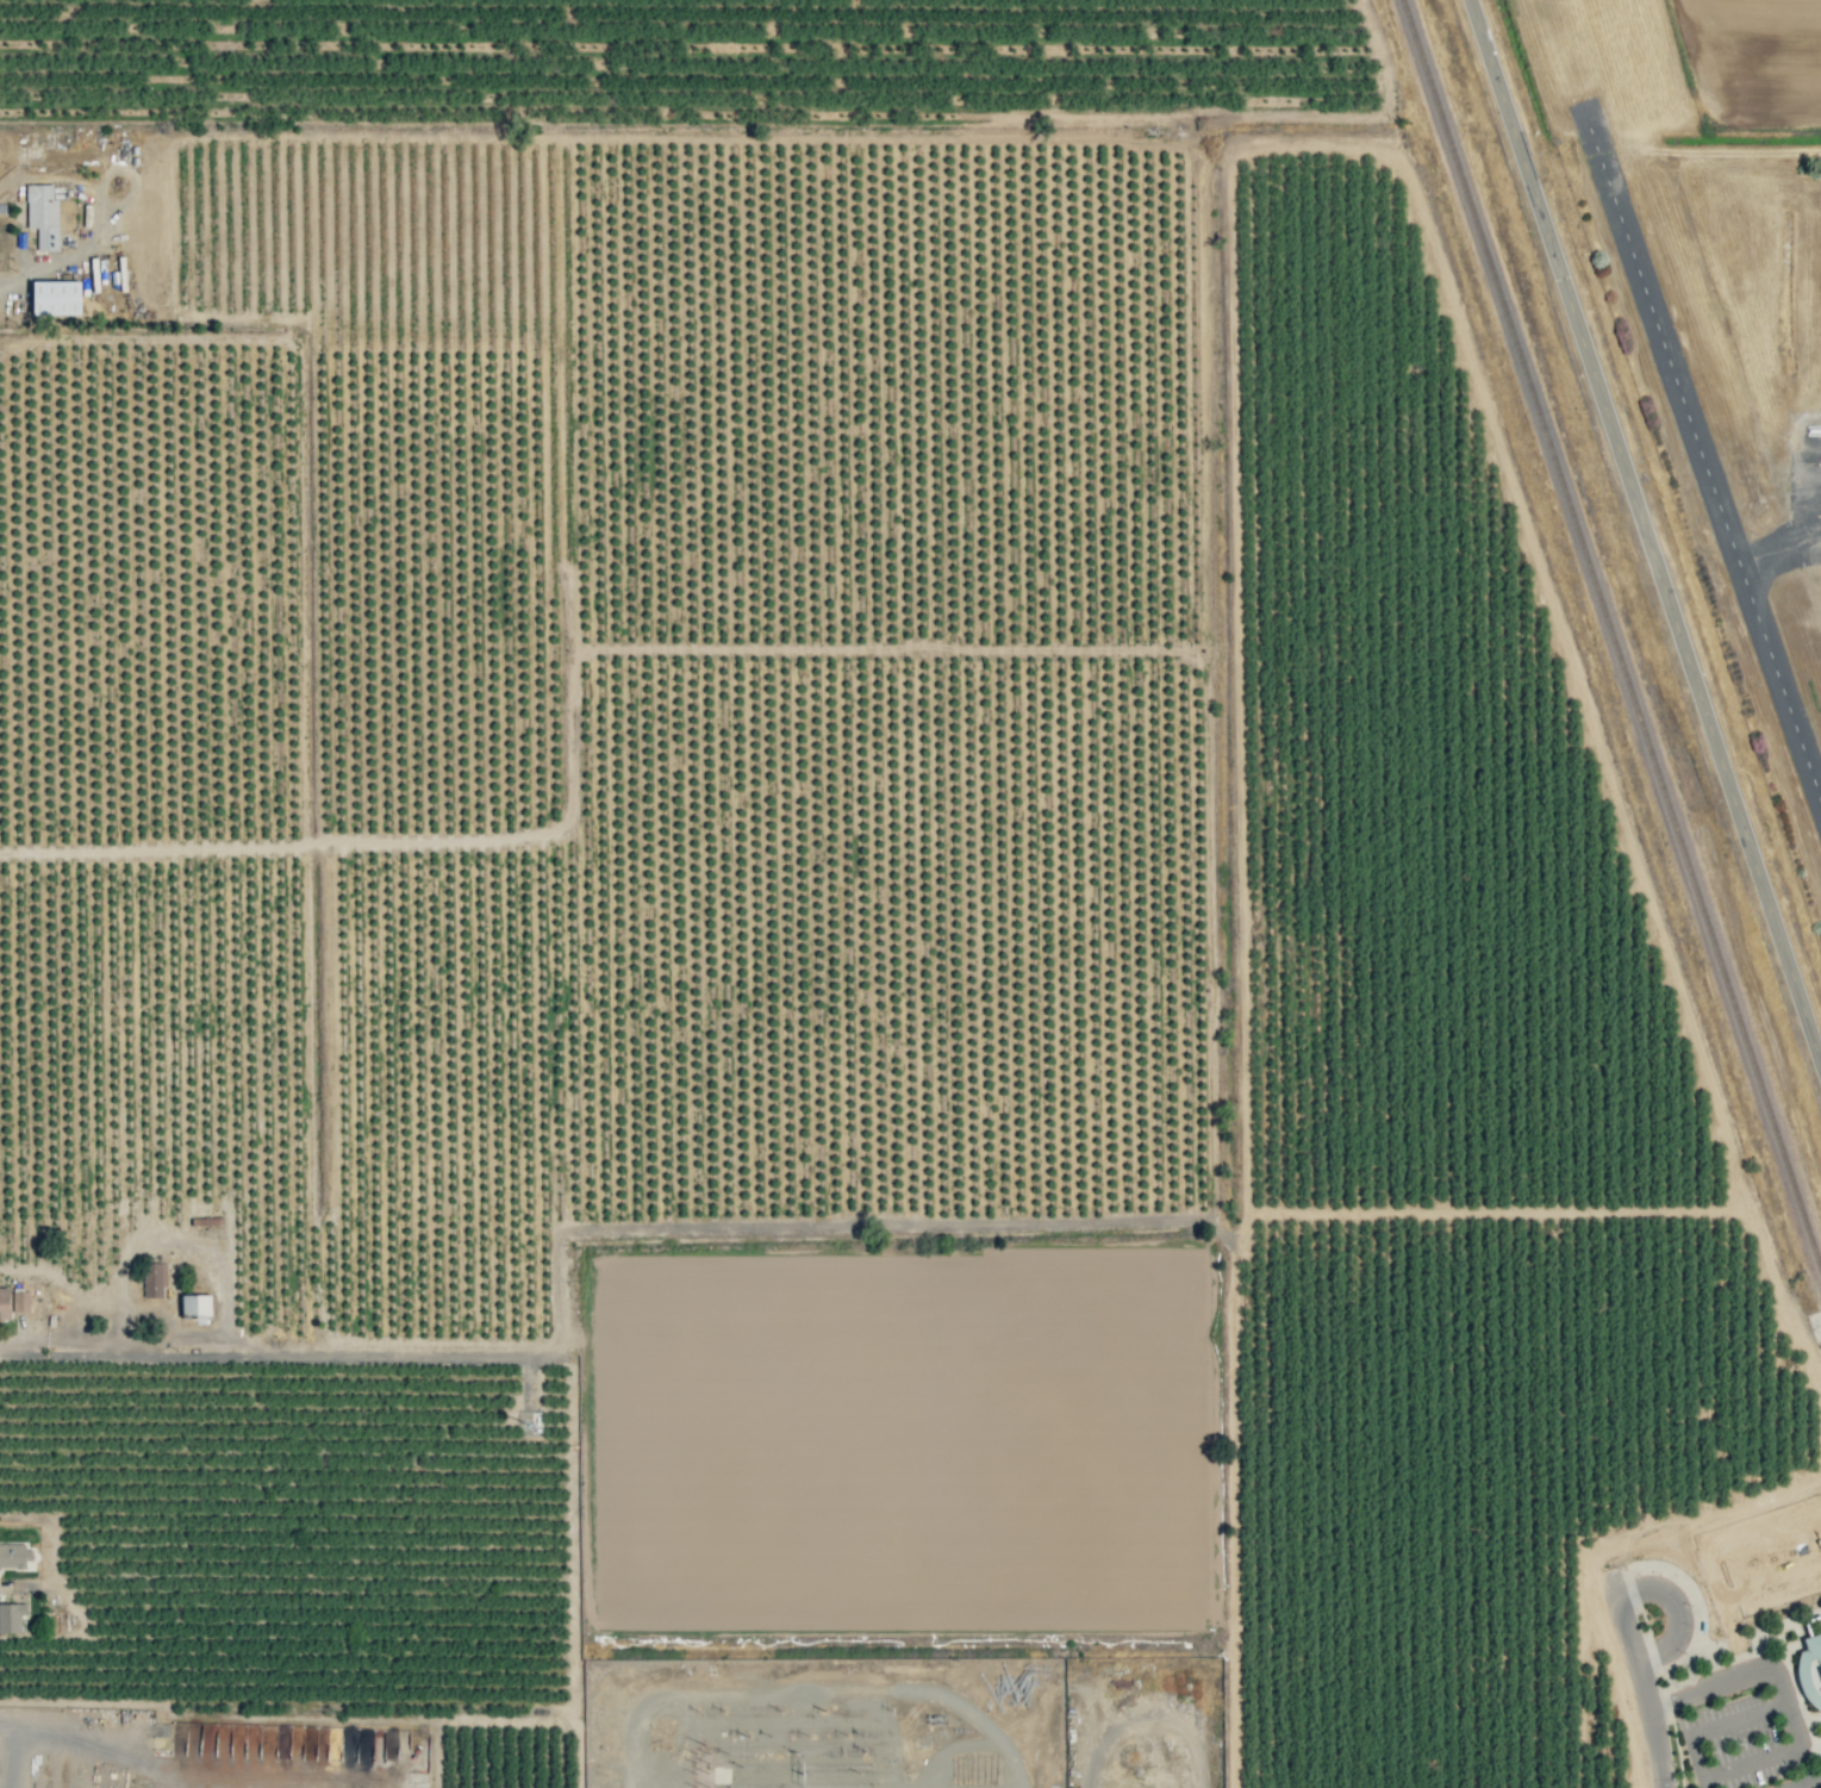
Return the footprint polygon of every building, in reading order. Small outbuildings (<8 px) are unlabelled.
[(27,185),(26,228),(37,228),(37,251),(58,251),(59,199),(52,199),(53,185),(27,185)] [(80,315),(81,281),(33,281),(33,314),(80,315)] [(165,1298),(165,1263),(144,1263),(143,1297),(165,1298)] [(0,1287),(0,1320),(9,1320),(9,1287),(0,1287)] [(12,1311),(29,1311),(30,1291),(13,1291),(12,1311)] [(210,1295),(182,1295),(182,1313),(196,1313),(196,1323),(210,1323),(210,1295)] [(30,1568),(29,1545),(0,1546),(0,1569),(30,1568)] [(21,1614),(27,1615),(27,1603),(0,1603),(0,1632),(21,1632),(21,1614)] [(1805,1650),(1793,1652),(1808,1712),(1820,1709),(1820,1633),(1802,1638),(1805,1650)]
